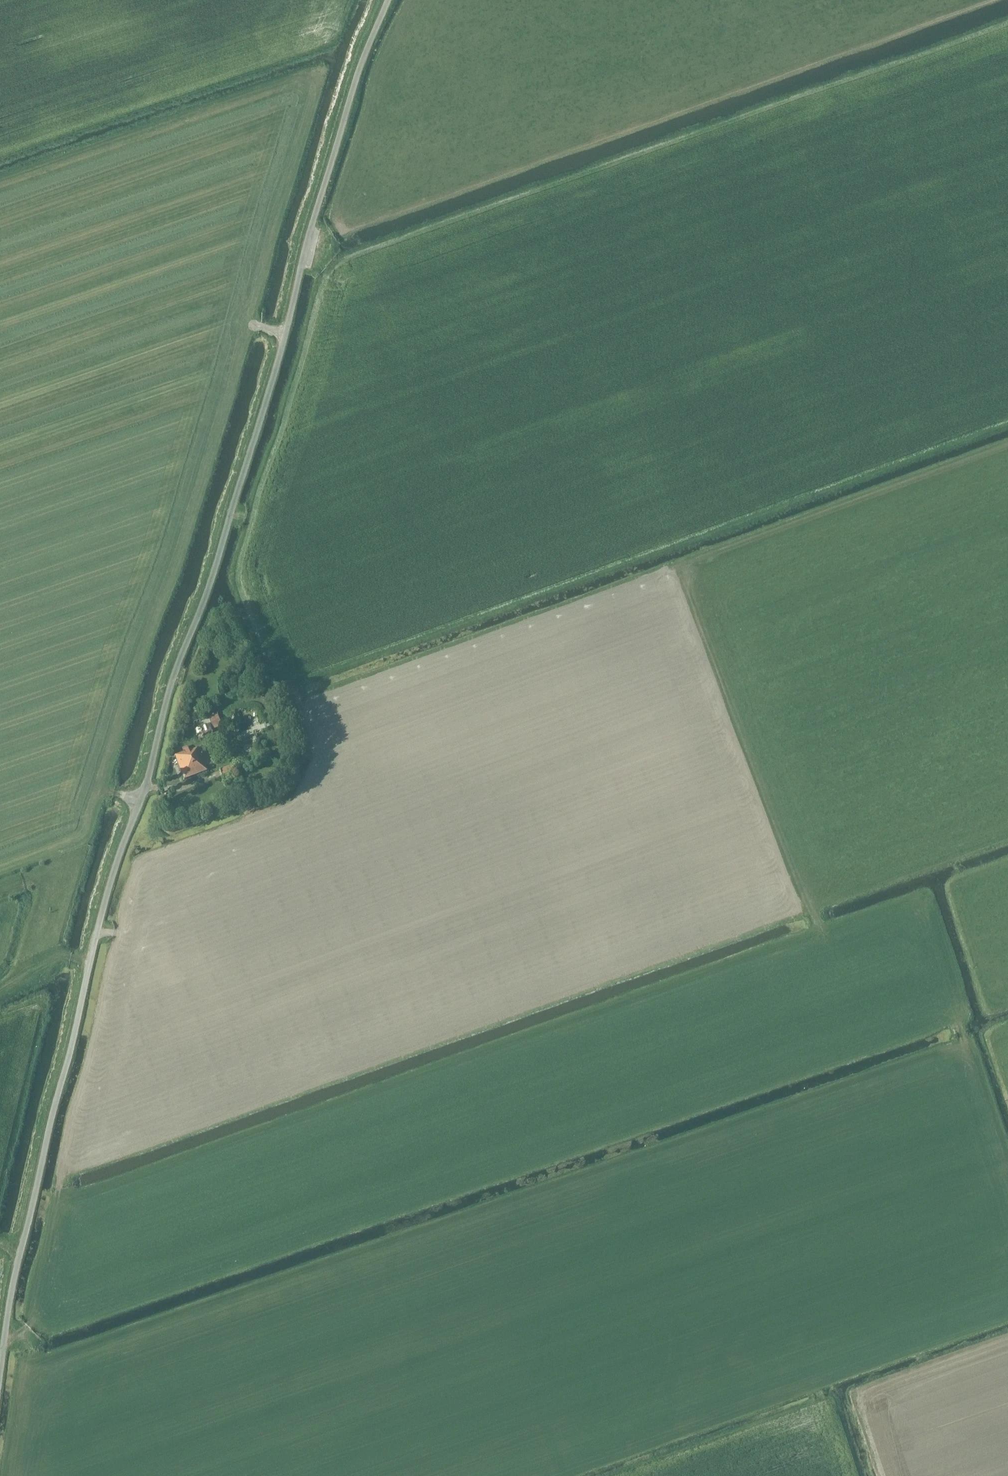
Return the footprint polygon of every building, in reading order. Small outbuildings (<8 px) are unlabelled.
[(209,718),(211,724),(220,721),(218,715),(209,718)] [(233,722),(234,730),(245,728),(243,720),(233,722)] [(252,720),(246,722),(247,729),(254,727),(252,720)] [(184,780),(208,771),(207,770),(206,768),(212,765),(210,759),(212,759),(207,747),(198,750),(198,749),(191,751),(190,746),(182,749),(183,753),(175,756),(180,771),(180,770),(184,780)] [(220,770),(222,777),(226,775),(235,772),(233,766),(220,770)]
